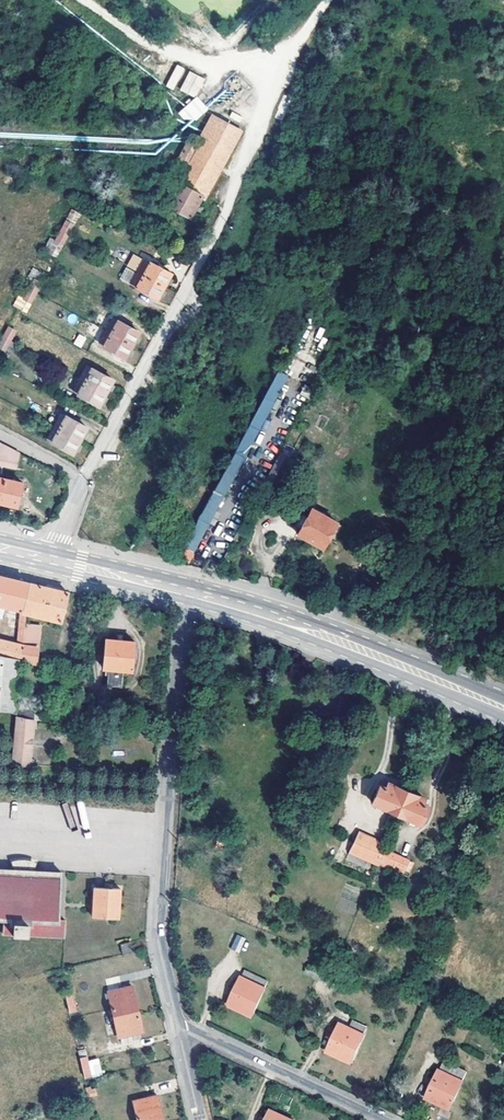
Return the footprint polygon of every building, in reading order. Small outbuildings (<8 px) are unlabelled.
[(172,87),(183,66),(177,63),(166,84),(172,87)] [(180,88),(186,91),(195,73),(189,70),(180,88)] [(197,74),(188,91),(194,95),(203,77),(197,74)] [(197,96),(179,112),(190,125),(208,110),(197,96)] [(195,146),(187,142),(184,148),(180,155),(175,165),(172,163),(165,177),(166,178),(178,184),(201,196),(203,197),(204,196),(240,130),(212,114),(195,146)] [(201,196),(178,184),(166,204),(189,217),(194,208),(199,211),(202,206),(196,203),(201,196)] [(65,221),(55,240),(62,243),(72,224),(65,221)] [(55,256),(62,243),(55,240),(50,238),(44,249),(55,256)] [(352,252),(346,248),(332,271),(339,275),(352,252)] [(156,299),(171,273),(149,261),(148,262),(144,260),(131,284),(135,286),(135,287),(156,299)] [(34,278),(41,282),(46,274),(32,266),(28,275),(34,278)] [(41,282),(34,278),(23,298),(30,302),(41,282)] [(336,322),(309,308),(290,344),(317,358),(336,322)] [(125,357),(139,331),(117,320),(117,321),(112,318),(99,342),(104,344),(103,345),(125,357)] [(8,326),(0,342),(0,359),(6,362),(11,353),(5,350),(15,330),(8,326)] [(78,333),(73,344),(81,347),(86,337),(78,333)] [(99,405),(113,379),(91,368),(87,366),(73,390),(78,393),(77,394),(99,405)] [(287,375),(277,369),(248,425),(258,430),(287,375)] [(308,397),(312,389),(304,384),(299,393),(308,397)] [(72,454),(86,428),(65,416),(64,417),(60,414),(47,438),(52,441),(51,442),(72,454)] [(190,562),(258,430),(248,425),(184,547),(186,548),(181,557),(190,562)] [(19,453),(0,443),(0,463),(15,467),(19,453)] [(283,443),(281,448),(290,453),(293,448),(283,443)] [(0,477),(0,503),(16,506),(22,482),(0,477)] [(296,524),(300,527),(296,534),(322,548),(334,525),(308,512),(306,516),(301,514),(296,524)] [(21,609),(28,584),(0,577),(0,604),(21,609)] [(68,594),(28,584),(21,609),(17,643),(23,644),(25,622),(26,614),(60,623),(68,594)] [(32,623),(25,622),(23,644),(30,645),(32,623)] [(17,643),(0,640),(0,655),(20,659),(21,659),(23,644),(17,643)] [(131,671),(134,642),(104,640),(102,669),(107,669),(105,686),(121,687),(122,670),(131,671)] [(37,647),(30,645),(23,644),(21,659),(35,662),(37,647)] [(13,712),(20,659),(0,655),(0,711),(13,712)] [(30,760),(33,721),(16,718),(12,765),(34,766),(34,760),(30,760)] [(376,786),(369,805),(417,825),(425,807),(419,804),(421,800),(384,784),(382,789),(376,786)] [(372,856),(366,870),(375,874),(381,860),(409,871),(411,865),(407,864),(408,862),(379,850),(381,846),(352,834),(347,845),(372,856)] [(16,870),(32,871),(35,861),(33,860),(27,858),(22,858),(19,859),(15,860),(16,870)] [(32,871),(16,870),(0,869),(0,916),(4,917),(4,933),(12,934),(12,936),(14,936),(14,934),(25,935),(25,936),(26,937),(26,935),(65,937),(66,920),(59,919),(62,871),(60,871),(60,873),(32,871)] [(121,889),(96,887),(93,916),(119,918),(121,889)] [(239,953),(246,939),(237,934),(230,949),(239,953)] [(123,955),(132,953),(130,943),(121,945),(123,955)] [(332,974),(312,965),(308,973),(328,983),(332,974)] [(270,981),(248,971),(232,1006),(254,1017),(270,981)] [(132,986),(108,992),(118,1038),(142,1032),(132,986)] [(72,992),(65,993),(69,1012),(75,1010),(72,992)] [(371,1029),(358,1023),(355,1030),(343,1025),(331,1053),(355,1064),(371,1029)] [(87,1058),(80,1059),(85,1078),(91,1076),(87,1058)] [(91,1063),(94,1078),(101,1076),(98,1061),(91,1063)] [(470,1075),(445,1063),(428,1099),(453,1111),(470,1075)] [(86,1088),(88,1097),(97,1095),(95,1086),(86,1088)] [(134,1102),(138,1119),(163,1119),(158,1097),(134,1102)] [(271,1111),(267,1119),(289,1119),(271,1111)]
